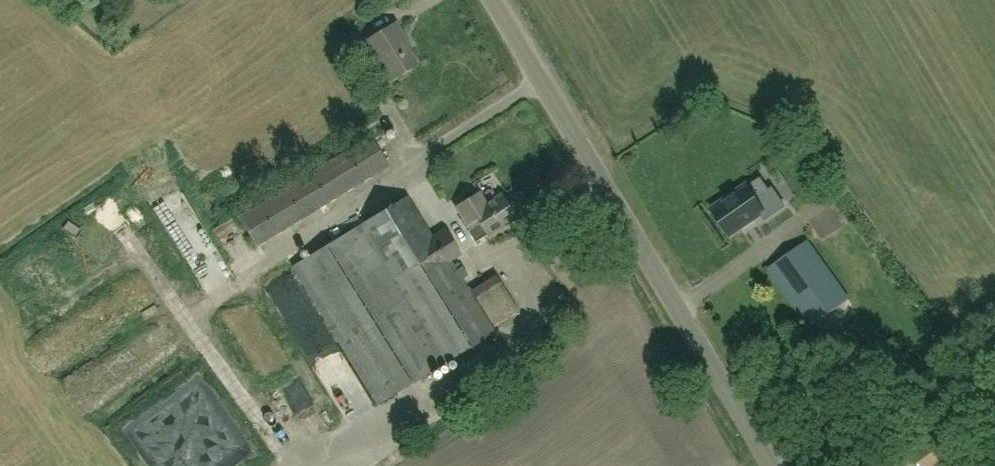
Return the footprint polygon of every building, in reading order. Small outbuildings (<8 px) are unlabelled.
[(396,23),(366,41),(390,81),(417,64),(403,40),(405,38),(396,23)] [(257,246),(390,165),(371,135),(239,216),(257,246)] [(747,186),(712,210),(729,234),(761,213),(766,219),(785,206),(772,188),(769,191),(756,199),(748,187),(747,186)] [(480,192),(456,208),(464,219),(462,221),(469,231),(475,241),(487,233),(488,235),(517,217),(502,195),(488,204),(480,192)] [(377,404),(496,331),(452,260),(462,254),(445,227),(432,234),(408,195),(292,266),(377,404)] [(807,241),(768,268),(810,327),(849,299),(807,241)] [(520,310),(497,273),(471,289),(477,298),(495,326),(520,310)] [(136,404),(147,396),(138,384),(127,392),(136,404)] [(165,465),(226,465),(245,456),(209,389),(142,425),(165,465)] [(949,453),(936,436),(912,455),(920,465),(933,465),(949,453)]
